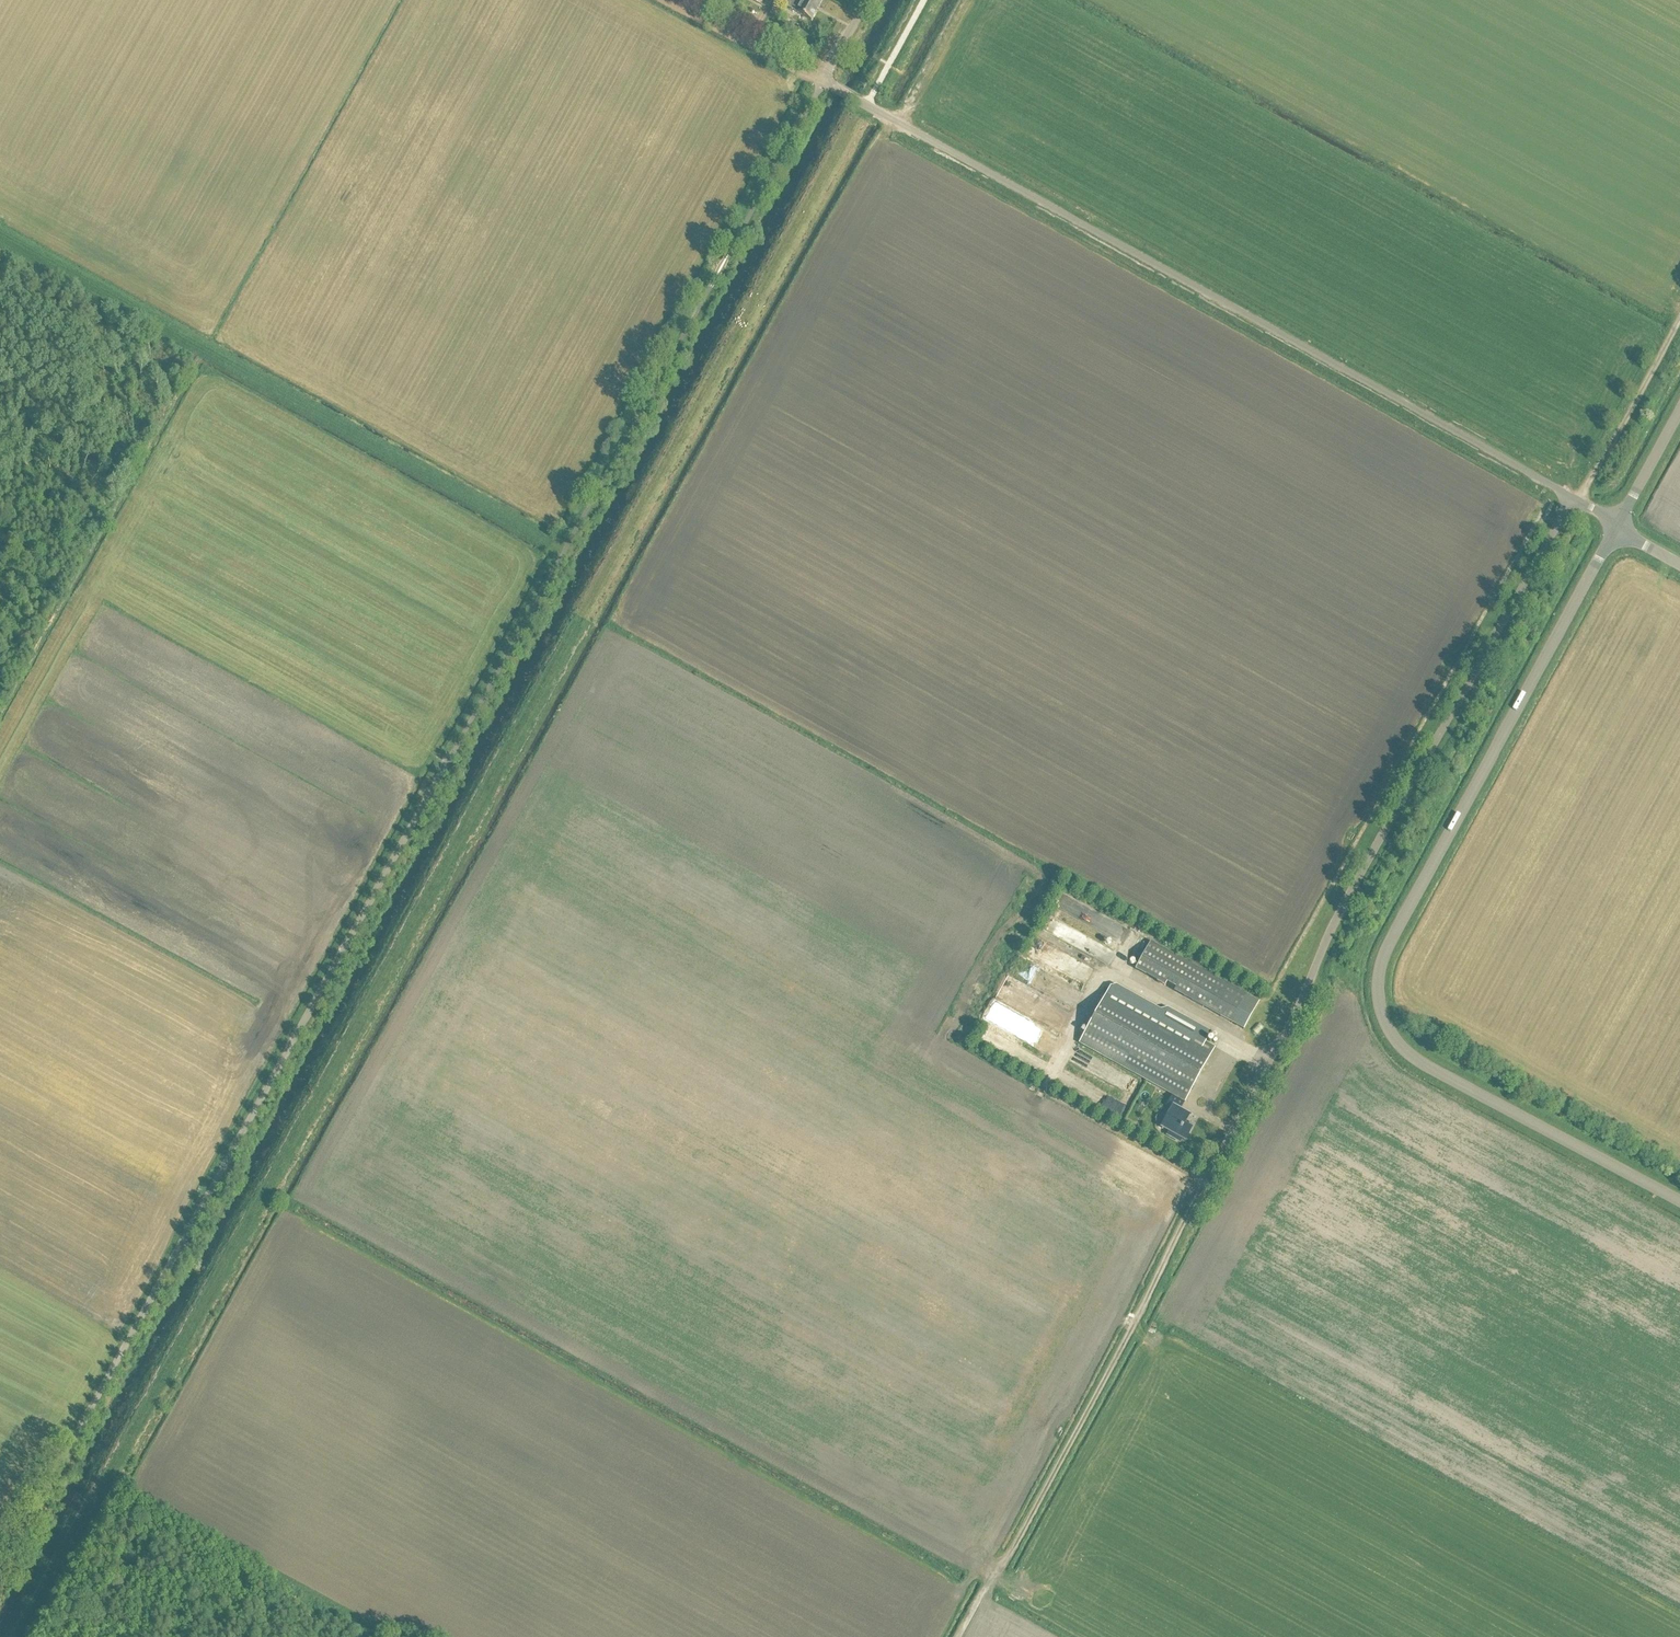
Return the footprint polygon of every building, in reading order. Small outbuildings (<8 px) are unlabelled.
[(803,0),(802,0),(797,0),(791,10),(811,22),(818,9),(803,0)] [(823,0),(803,0),(818,9),(823,0)] [(1094,924),(1100,908),(1062,894),(1056,910),(1094,924)] [(1055,925),(1053,928),(1061,932),(1060,935),(1072,941),(1077,931),(1055,919),(1052,923),(1055,925)] [(1173,992),(1243,1031),(1259,1002),(1150,942),(1134,970),(1164,987),(1166,983),(1175,988),(1173,992)] [(1076,1007),(1084,986),(1037,968),(1032,982),(1030,981),(1027,988),(1076,1007)] [(1215,1050),(1204,1044),(1211,1032),(1167,1008),(1160,1010),(1116,985),(1110,987),(1078,1044),(1175,1098),(1164,1117),(1168,1120),(1163,1130),(1167,1132),(1166,1136),(1172,1140),(1181,1144),(1182,1141),(1186,1143),(1192,1132),(1185,1128),(1190,1118),(1180,1113),(1185,1104),(1186,1104),(1215,1050)] [(1148,1086),(1129,1114),(1138,1120),(1156,1091),(1148,1086)]
